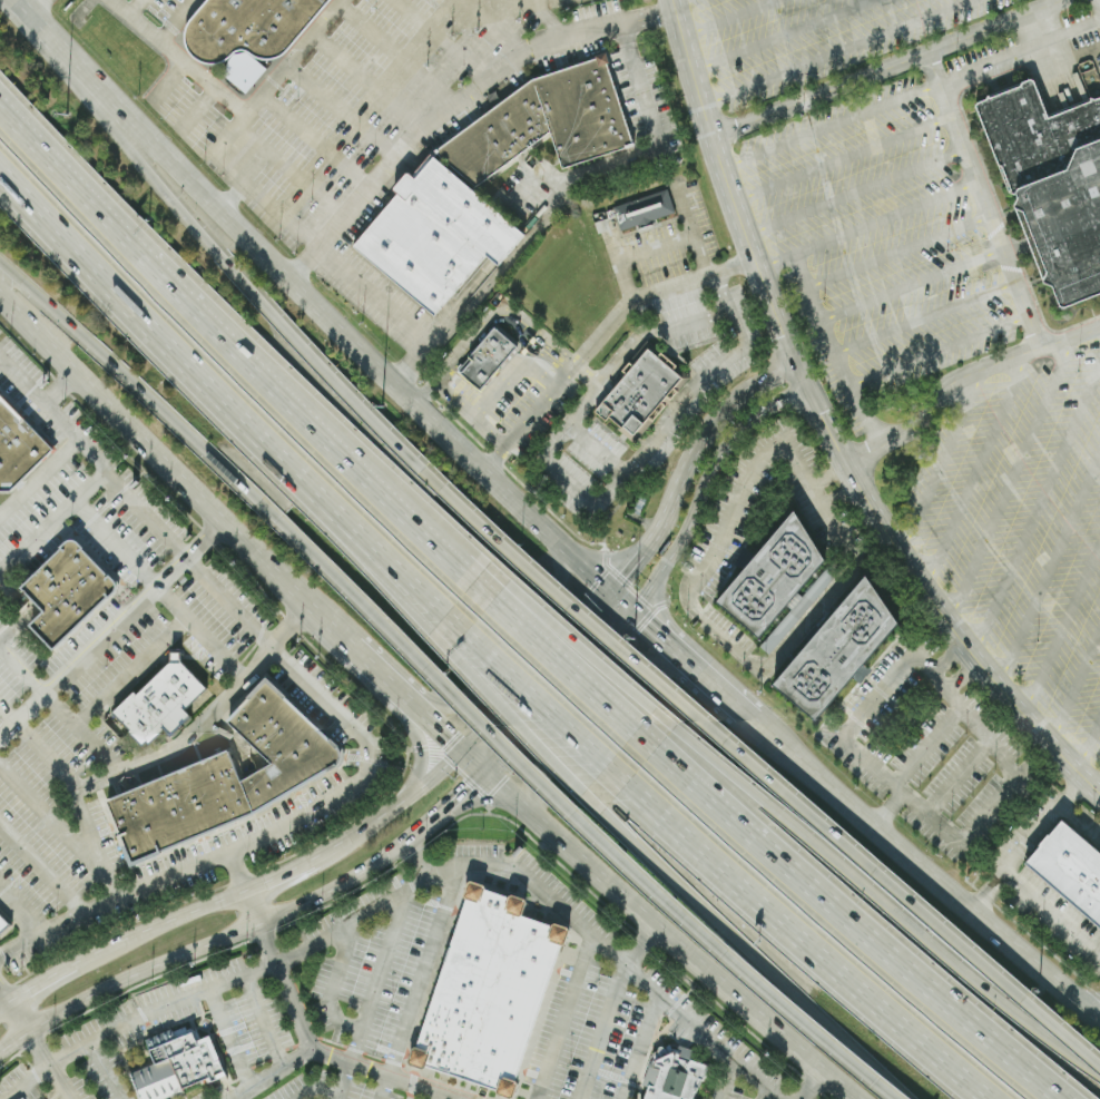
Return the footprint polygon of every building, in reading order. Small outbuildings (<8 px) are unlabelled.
[(190,20),(208,0),(329,0),(285,52),(273,58),(267,58),(261,57),(246,49),(243,48),(233,52),(225,59),(218,62),(204,61),(191,53),(188,48),(186,41),(187,27),(190,20)] [(603,55),(532,78),(435,153),(413,179),(403,173),(389,189),(396,195),(351,249),(433,315),(484,256),(495,267),(521,236),(471,190),(548,133),(560,169),(632,146),(603,55)] [(1045,120),(1099,100),(1099,294),(1052,313),(975,100),(1029,80),(1045,120)] [(674,215),(667,190),(612,207),(620,232),(674,215)] [(480,390),(456,370),(493,327),(515,347),(480,390)] [(648,349),(681,379),(632,434),(622,425),(621,428),(609,418),(606,421),(593,410),(648,349)] [(6,493),(0,493),(0,399),(50,449),(6,493)] [(792,513),(823,561),(757,639),(716,604),(792,513)] [(112,592),(106,599),(105,598),(50,650),(28,627),(42,612),(19,588),(59,550),(58,549),(62,543),(65,542),(67,542),(70,542),(72,542),(75,543),(80,549),(79,550),(106,578),(107,577),(111,582),(112,585),(114,586),(114,588),(114,590),(112,592)] [(773,686),(864,578),(896,625),(814,722),(773,686)] [(110,714),(171,657),(207,690),(185,712),(190,716),(170,735),(165,729),(149,745),(146,743),(141,746),(110,714)] [(335,750),(336,754),(337,756),(337,759),(336,763),(334,766),(332,768),(252,815),(238,783),(271,766),(224,723),(264,680),(335,750)] [(106,804),(130,865),(252,815),(238,783),(226,753),(106,804)] [(1061,822),(1099,855),(1099,930),(1024,864),(1061,822)] [(471,883),(524,899),(520,915),(563,930),(509,1090),(412,1057),(471,883)] [(10,924),(0,915),(0,934),(10,924)] [(225,1072),(163,1098),(139,1098),(128,1073),(156,1062),(146,1040),(188,1022),(196,1040),(209,1034),(225,1072)] [(691,1098),(694,1098),(644,1098),(647,1089),(641,1087),(652,1056),(651,1053),(669,1044),(670,1047),(672,1044),(678,1047),(678,1046),(696,1051),(694,1060),(709,1066),(705,1079),(699,1078),(691,1098)]
